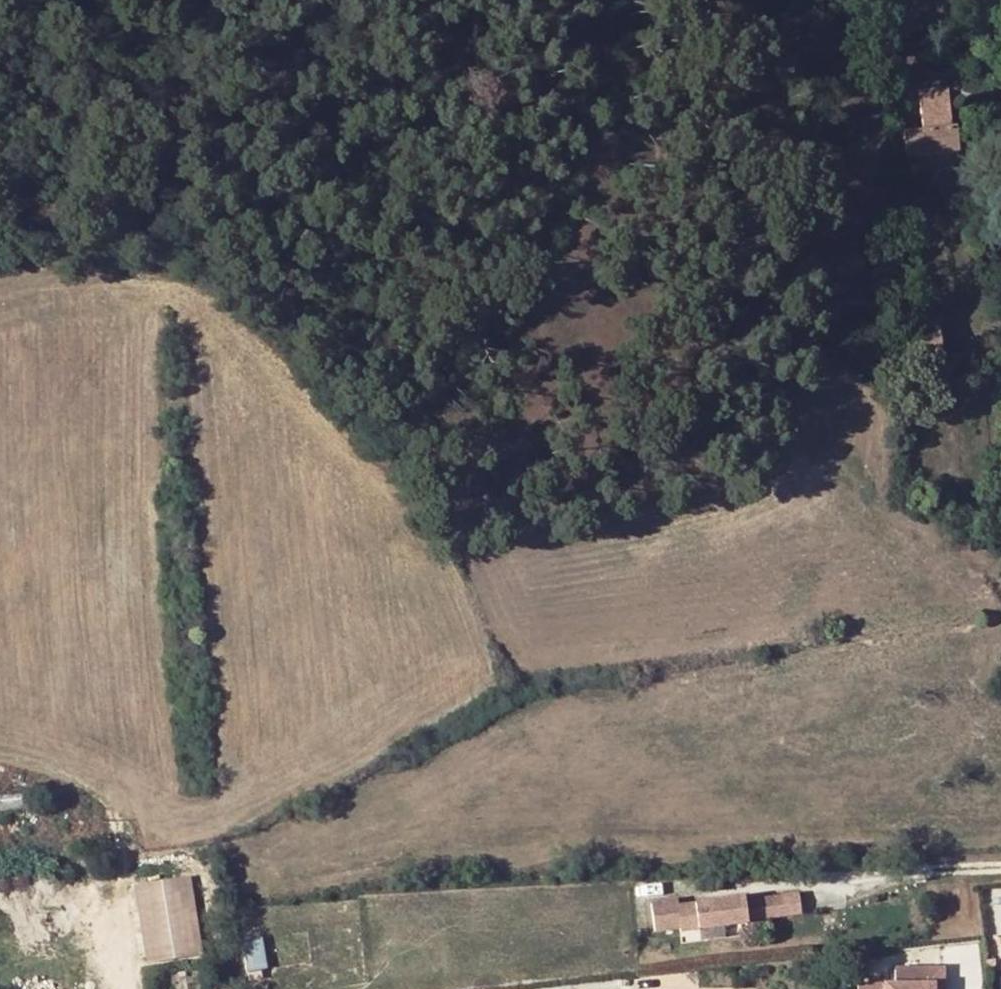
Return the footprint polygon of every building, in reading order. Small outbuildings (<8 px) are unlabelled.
[(919,91),(922,123),(952,119),(948,88),(919,91)] [(923,133),(904,135),(906,159),(958,153),(956,130),(953,130),(952,119),(922,123),(923,133)] [(188,885),(133,891),(142,969),(196,963),(188,885)] [(746,926),(745,924),(799,917),(797,897),(743,904),(742,900),(676,908),(675,902),(648,906),(652,935),(677,932),(678,935),(746,926)] [(943,970),(896,970),(896,986),(858,986),(858,988),(943,988),(943,970)]
